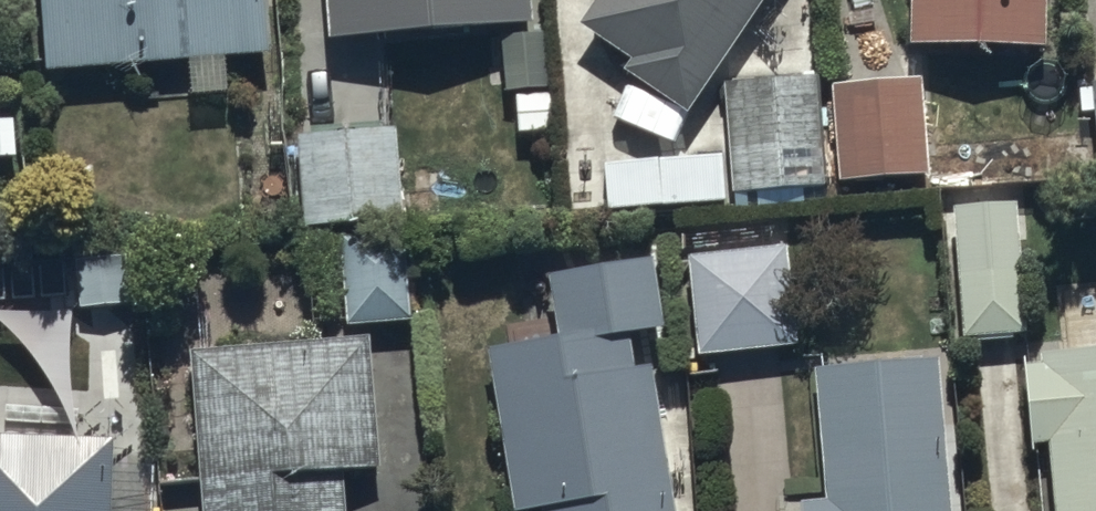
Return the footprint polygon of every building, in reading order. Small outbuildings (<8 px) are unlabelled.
[(263,0),(38,0),(44,88),(268,73),(263,0)] [(328,58),(535,45),(532,0),(324,0),(328,58)] [(585,38),(638,75),(630,86),(690,127),(779,0),(612,0),(585,38)] [(1050,0),(915,0),(914,67),(1049,69),(1050,0)] [(822,87),(723,92),(729,211),(828,206),(822,87)] [(925,89),(834,93),(839,197),(930,192),(925,89)] [(402,142),(295,149),(302,245),(409,237),(402,142)] [(1018,238),(955,243),(963,350),(1025,345),(1018,238)] [(410,334),(407,258),(340,260),(343,337),(410,334)] [(797,259),(686,264),(691,370),(802,364),(797,259)] [(484,365),(507,510),(674,510),(654,382),(635,386),(630,358),(664,353),(651,268),(548,284),(558,354),(484,365)] [(191,364),(202,510),(347,510),(345,488),(385,485),(374,349),(191,364)] [(939,371),(817,381),(827,510),(950,510),(939,371)] [(1023,381),(1030,460),(1047,459),(1051,510),(1095,510),(1095,375),(1023,381)] [(115,454),(0,451),(0,510),(113,510),(115,454)]
